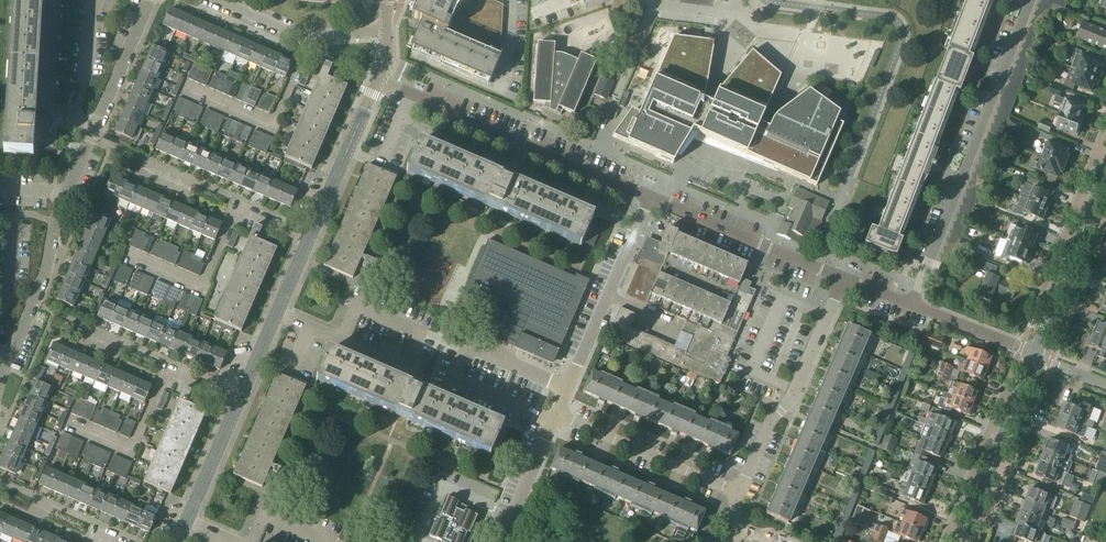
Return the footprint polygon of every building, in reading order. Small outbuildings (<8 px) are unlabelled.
[(5,135),(4,153),(34,155),(37,111),(38,111),(45,0),(14,0),(5,135)] [(406,47),(490,83),(499,62),(445,39),(459,8),(471,0),(419,0),(412,18),(418,20),(406,47)] [(966,3),(961,14),(920,121),(915,132),(905,158),(891,195),(887,205),(877,231),(870,229),(864,246),(895,258),(902,241),(898,240),(955,92),(960,95),(973,60),(968,58),(990,0),(967,0),(966,3)] [(1043,3),(1050,10),(1053,4),(1053,3),(1050,0),(1041,0),(1043,3)] [(1043,3),(1038,8),(1040,10),(1047,18),(1050,10),(1043,3)] [(1064,8),(1053,4),(1050,10),(1061,14),(1064,8)] [(176,31),(183,15),(170,9),(163,26),(176,31)] [(1040,10),(1035,17),(1036,20),(1043,27),(1047,18),(1040,10)] [(1073,37),(1105,50),(1105,32),(1083,23),(1085,19),(1067,11),(1065,16),(1083,24),(1079,34),(1075,32),(1073,37)] [(188,37),(195,20),(183,15),(176,31),(188,37)] [(200,42),(207,25),(195,20),(188,37),(200,42)] [(1031,24),(1034,27),(1041,34),(1041,32),(1043,27),(1036,20),(1031,24)] [(212,47),(220,31),(207,25),(200,42),(212,47)] [(1028,33),(1030,35),(1037,42),(1038,40),(1041,34),(1034,27),(1028,33)] [(225,52),(232,36),(220,31),(212,47),(225,52)] [(1041,32),(1041,34),(1038,40),(1054,47),(1057,39),(1041,32)] [(1030,35),(1025,41),(1027,43),(1034,51),(1037,42),(1030,35)] [(236,57),(243,41),(232,36),(225,52),(236,57)] [(717,95),(713,104),(704,100),(714,42),(674,37),(640,115),(632,111),(628,117),(615,135),(629,140),(627,144),(673,164),(693,132),(816,186),(843,125),(836,122),(840,113),(809,91),(779,114),(775,118),(769,128),(760,124),(781,76),(752,52),(719,90),(717,95)] [(249,63),(256,46),(243,41),(236,57),(249,63)] [(545,103),(544,107),(543,107),(543,108),(548,109),(552,110),(557,113),(561,115),(560,114),(564,109),(574,114),(597,61),(581,54),(576,65),(561,59),(562,56),(554,55),(555,44),(538,43),(533,103),(545,103)] [(1027,43),(1022,49),(1024,52),(1031,59),(1034,51),(1027,43)] [(169,47),(163,44),(160,50),(167,53),(169,47)] [(260,68),(268,51),(256,46),(249,63),(260,68)] [(160,50),(153,47),(147,59),(164,67),(169,54),(167,53),(160,50)] [(167,53),(169,54),(172,56),(175,50),(169,47),(167,53)] [(1102,65),(1080,56),(1082,52),(1076,50),(1072,59),(1075,60),(1072,68),(1078,70),(1099,79),(1102,71),(1100,70),(1102,65)] [(272,73),(280,57),(268,51),(260,68),(272,73)] [(875,51),(868,67),(872,69),(879,53),(875,51)] [(1024,52),(1018,58),(1021,60),(1027,67),(1028,66),(1029,63),(1031,59),(1024,52)] [(182,58),(192,62),(193,58),(184,54),(182,58)] [(285,79),(293,62),(280,57),(272,73),(285,79)] [(141,72),(158,79),(164,67),(147,59),(141,72)] [(1021,60),(1016,65),(1018,69),(1025,77),(1026,75),(1027,67),(1021,60)] [(186,74),(190,64),(186,63),(182,72),(186,74)] [(194,63),(193,68),(199,70),(202,72),(204,67),(194,63)] [(286,158),(295,162),(304,166),(312,169),(348,87),(328,78),(333,66),(325,63),(285,157),(286,158)] [(1026,75),(1028,75),(1029,74),(1040,79),(1042,73),(1031,69),(1028,66),(1027,67),(1026,75)] [(204,67),(202,72),(205,73),(211,76),(213,71),(204,67)] [(312,70),(306,67),(299,84),(305,87),(312,70)] [(193,68),(187,79),(193,82),(199,70),(193,68)] [(1018,69),(1012,74),(1015,77),(1022,85),(1025,77),(1018,69)] [(202,72),(199,70),(193,82),(200,85),(205,73),(202,72)] [(1075,78),(1072,77),(1070,83),(1092,91),(1094,86),(1096,87),(1099,79),(1078,70),(1075,78)] [(136,84),(153,92),(158,79),(141,72),(136,84)] [(206,87),(211,76),(205,73),(200,85),(206,87)] [(214,77),(220,80),(225,82),(227,78),(218,74),(217,77),(214,77)] [(209,89),(215,91),(220,80),(214,77),(209,89)] [(1015,77),(1009,82),(1012,85),(1019,93),(1022,85),(1015,77)] [(225,82),(226,82),(232,84),(235,86),(237,82),(227,78),(225,82)] [(601,78),(594,95),(603,99),(610,82),(601,78)] [(225,82),(220,80),(215,91),(221,94),(226,82),(225,82)] [(226,82),(221,94),(227,97),(232,84),(226,82)] [(153,92),(136,84),(131,96),(148,103),(153,92)] [(235,86),(232,84),(227,97),(233,99),(238,87),(235,86)] [(1012,85),(1005,90),(1003,95),(1016,100),(1019,93),(1012,85)] [(1053,104),(1064,107),(1062,114),(1083,122),(1086,113),(1083,112),(1085,107),(1067,100),(1066,101),(1060,99),(1063,90),(1051,86),(1048,95),(1055,97),(1053,104)] [(180,88),(176,87),(172,96),(176,98),(180,88)] [(241,88),(236,100),(241,103),(247,91),(241,88)] [(251,88),(250,92),(254,94),(259,96),(261,92),(251,88)] [(250,92),(247,91),(241,103),(249,106),(254,94),(250,92)] [(254,108),(259,96),(254,94),(249,106),(254,108)] [(1016,100),(1003,95),(1001,99),(1002,108),(1013,107),(1016,100)] [(148,103),(131,96),(126,108),(142,116),(148,103)] [(265,99),(262,98),(257,109),(263,112),(268,100),(265,99)] [(174,111),(177,112),(180,113),(185,101),(179,99),(174,111)] [(263,112),(269,115),(274,103),(268,100),(263,112)] [(177,112),(175,116),(184,120),(186,116),(191,104),(185,101),(180,113),(177,112)] [(173,104),(169,102),(165,111),(169,113),(173,104)] [(191,104),(186,116),(192,119),(197,107),(191,104)] [(192,119),(186,116),(184,120),(193,124),(195,120),(198,121),(203,109),(197,107),(192,119)] [(1013,107),(1002,108),(999,109),(999,116),(1010,115),(1013,107)] [(142,116),(126,108),(121,120),(137,128),(142,116)] [(206,110),(201,123),(207,125),(212,113),(206,110)] [(169,113),(165,111),(161,120),(165,122),(169,113)] [(207,125),(210,127),(213,128),(219,116),(212,113),(207,125)] [(1059,120),(1056,127),(1077,135),(1083,122),(1062,114),(1059,113),(1057,118),(1059,119),(1059,120)] [(1010,115),(999,116),(995,117),(996,125),(1007,124),(1009,119),(1010,115)] [(225,118),(219,116),(213,128),(219,131),(225,118)] [(1009,119),(1007,124),(1005,127),(1019,132),(1022,124),(1009,119)] [(137,128),(121,120),(115,132),(121,135),(119,141),(129,146),(132,140),(137,142),(142,130),(137,128)] [(222,132),(225,133),(228,134),(234,122),(228,120),(222,132)] [(1041,121),(1038,130),(1049,134),(1053,125),(1041,121)] [(234,137),(240,125),(234,122),(228,134),(234,137)] [(1007,124),(996,125),(992,126),(992,133),(1004,132),(1005,127),(1007,124)] [(240,140),(246,127),(240,125),(234,137),(240,140)] [(163,128),(159,126),(154,135),(159,137),(163,128)] [(240,140),(244,141),(247,142),(252,130),(246,127),(240,140)] [(255,131),(249,144),(256,146),(261,134),(255,131)] [(1004,132),(992,133),(989,134),(989,141),(1000,140),(1004,132)] [(169,156),(176,139),(164,133),(156,150),(169,156)] [(256,146),(258,147),(262,149),(267,137),(261,134),(256,146)] [(159,137),(154,135),(151,144),(155,146),(159,137)] [(268,151),(273,139),(267,137),(262,149),(268,151)] [(181,161),(188,144),(176,139),(169,156),(181,161)] [(1000,140),(989,141),(986,142),(986,149),(998,148),(1000,140)] [(409,167),(407,171),(581,247),(583,242),(593,246),(600,230),(590,226),(594,216),(593,216),(591,219),(512,184),(516,175),(503,170),(499,179),(420,144),(421,142),(420,141),(416,151),(412,149),(405,165),(409,167)] [(1045,148),(1048,149),(1045,157),(1066,165),(1069,158),(1067,156),(1069,151),(1047,142),(1045,148)] [(193,166),(201,149),(188,144),(181,161),(193,166)] [(262,149),(258,147),(256,151),(266,155),(268,151),(262,149)] [(998,148),(986,149),(983,150),(983,157),(994,156),(998,148)] [(205,171),(213,154),(201,149),(193,166),(205,171)] [(283,156),(273,152),(272,157),(281,161),(283,156)] [(1006,167),(1010,157),(997,152),(993,162),(1006,167)] [(213,154),(205,171),(217,177),(225,160),(213,154)] [(994,156),(983,157),(980,158),(980,166),(991,164),(992,162),(994,156)] [(1031,168),(1036,170),(1037,169),(1059,177),(1061,172),(1063,173),(1066,165),(1045,157),(1042,164),(1039,163),(1034,161),(1031,168)] [(286,158),(284,162),(293,166),(295,162),(286,158)] [(225,160),(217,177),(229,181),(236,165),(225,160)] [(303,170),(304,166),(295,162),(293,166),(303,170)] [(992,162),(991,164),(989,169),(1002,174),(1005,167),(992,162)] [(991,164),(980,166),(977,166),(978,174),(988,173),(989,169),(991,164)] [(236,165),(229,181),(241,187),(248,170),(236,165)] [(368,165),(324,266),(350,277),(394,176),(368,165)] [(253,192),(260,175),(248,170),(241,187),(253,192)] [(988,173),(978,174),(973,174),(974,182),(985,181),(988,173)] [(265,197),(272,180),(260,175),(253,192),(265,197)] [(1019,198),(1028,201),(1028,200),(1049,208),(1054,195),(1037,189),(1040,181),(1026,176),(1023,183),(1025,184),(1019,198)] [(118,199),(125,182),(112,177),(105,193),(118,199)] [(277,203),(285,186),(272,180),(265,197),(277,203)] [(985,181),(974,182),(970,183),(970,190),(982,189),(985,181)] [(130,204),(137,187),(125,182),(118,199),(130,204)] [(285,186),(277,203),(291,208),(298,191),(285,186)] [(142,209),(149,193),(137,187),(130,204),(142,209)] [(982,189),(970,190),(967,191),(968,198),(978,197),(979,196),(982,189)] [(785,225),(781,224),(776,235),(793,243),(797,235),(804,239),(810,227),(818,230),(830,204),(797,190),(788,209),(792,211),(785,225)] [(154,214),(161,198),(149,193),(142,209),(154,214)] [(979,196),(978,197),(976,204),(989,209),(992,201),(979,196)] [(978,197),(968,198),(964,199),(964,207),(975,206),(976,205),(976,204),(978,197)] [(162,218),(166,220),(173,203),(161,198),(154,214),(152,220),(160,223),(162,218)] [(1025,208),(1023,207),(1021,212),(1044,221),(1049,208),(1028,200),(1028,201),(1025,208)] [(178,225),(185,208),(173,203),(166,220),(178,225)] [(976,205),(975,206),(972,213),(986,218),(989,210),(976,205)] [(975,206),(964,207),(960,207),(961,215),(972,214),(972,213),(975,206)] [(190,230),(197,213),(185,208),(178,225),(190,230)] [(111,215),(105,212),(103,218),(109,220),(111,215)] [(202,235),(209,219),(197,213),(190,230),(202,235)] [(103,218),(95,214),(89,227),(106,234),(111,221),(109,220),(103,218)] [(972,214),(961,215),(957,215),(958,222),(969,221),(972,214)] [(111,215),(109,220),(111,221),(115,223),(118,217),(111,215)] [(215,241),(222,224),(209,219),(202,235),(215,241)] [(133,229),(135,225),(125,221),(124,225),(133,229)] [(969,221),(958,222),(954,223),(955,231),(966,230),(969,221)] [(215,320),(224,324),(234,328),(242,332),(277,249),(257,241),(262,229),(255,226),(215,320)] [(106,234),(89,227),(84,239),(100,246),(106,234)] [(620,308),(608,336),(689,371),(719,384),(725,370),(723,365),(727,364),(725,360),(728,359),(727,357),(755,292),(749,289),(743,290),(740,285),(741,283),(740,283),(747,265),(684,238),(685,236),(678,232),(668,228),(660,247),(648,243),(645,252),(648,260),(651,261),(647,270),(639,266),(625,296),(646,305),(647,304),(656,309),(666,313),(686,322),(681,333),(691,337),(685,352),(630,328),(636,315),(620,308)] [(235,229),(227,246),(232,248),(240,232),(235,229)] [(1014,235),(1017,236),(1014,243),(1033,251),(1038,238),(1017,229),(1014,235)] [(132,232),(128,230),(124,239),(128,241),(132,232)] [(966,230),(955,231),(951,231),(951,239),(963,238),(963,236),(966,230)] [(134,235),(140,237),(135,249),(141,252),(147,240),(144,238),(145,234),(136,231),(134,235)] [(129,247),(135,249),(140,237),(134,235),(129,247)] [(963,236),(963,238),(960,246),(958,251),(970,256),(975,244),(973,243),(974,240),(963,236)] [(963,238),(951,239),(948,240),(949,247),(960,246),(963,238)] [(79,251),(95,258),(100,246),(84,239),(79,251)] [(141,252),(147,255),(153,242),(147,240),(141,252)] [(488,240),(463,298),(491,310),(481,334),(496,340),(512,304),(514,297),(523,279),(541,287),(514,348),(551,364),(582,292),(581,292),(586,282),(488,240)] [(159,245),(156,243),(150,256),(169,264),(174,251),(168,249),(169,245),(160,241),(159,245)] [(1027,265),(1033,251),(1014,243),(1014,244),(1008,242),(1002,257),(1023,265),(1024,263),(1027,265)] [(126,247),(121,245),(114,263),(118,265),(126,247)] [(168,249),(174,251),(169,264),(175,266),(180,254),(177,253),(179,249),(169,245),(168,249)] [(960,246),(949,247),(944,248),(945,255),(957,254),(958,251),(960,246)] [(74,263),(90,270),(95,258),(79,251),(74,263)] [(185,251),(183,255),(189,258),(193,259),(194,255),(185,251)] [(957,254),(945,255),(941,256),(942,263),(954,262),(957,254)] [(183,255),(178,267),(184,270),(189,258),(183,255)] [(367,257),(363,267),(367,269),(369,265),(375,268),(378,262),(367,257)] [(193,259),(189,258),(184,270),(190,273),(192,267),(195,261),(193,259)] [(974,269),(987,274),(978,299),(990,303),(995,292),(1014,300),(1019,287),(1000,280),(1001,278),(994,275),(997,268),(977,260),(974,269)] [(202,263),(195,261),(192,267),(202,271),(205,265),(202,263)] [(954,262),(942,263),(939,271),(949,275),(954,262)] [(90,270),(74,263),(68,276),(84,283),(90,270)] [(126,268),(121,266),(114,282),(123,286),(125,282),(121,280),(126,268)] [(190,273),(199,277),(202,271),(192,267),(190,273)] [(126,268),(121,280),(125,282),(128,283),(133,271),(126,268)] [(115,271),(111,269),(107,278),(111,280),(115,271)] [(129,288),(133,290),(132,294),(136,296),(137,292),(138,292),(140,288),(137,287),(142,275),(136,272),(129,288)] [(137,287),(140,288),(143,290),(148,278),(142,275),(137,287)] [(84,283),(68,276),(63,288),(79,295),(84,283)] [(111,280),(107,278),(103,288),(107,289),(111,280)] [(149,292),(154,280),(148,278),(143,290),(149,292)] [(512,304),(496,340),(514,348),(541,287),(523,279),(514,297),(512,304)] [(152,294),(155,295),(158,296),(163,284),(157,281),(152,294)] [(158,296),(155,295),(153,299),(162,303),(164,299),(169,287),(163,284),(158,296)] [(169,287),(164,299),(170,301),(175,289),(169,287)] [(58,300),(74,307),(79,295),(63,288),(58,300)] [(170,301),(164,299),(162,303),(172,307),(173,303),(176,304),(182,292),(175,289),(170,301)] [(105,295),(101,293),(97,303),(101,304),(105,295)] [(184,293),(179,305),(185,308),(191,296),(184,293)] [(185,308),(188,309),(191,310),(197,298),(191,296),(185,308)] [(191,310),(188,309),(187,313),(196,317),(203,301),(197,298),(191,310)] [(111,323),(118,307),(105,301),(98,318),(111,323)] [(101,304),(97,303),(93,312),(97,314),(101,304)] [(123,329),(130,312),(118,307),(111,323),(123,329)] [(136,334),(142,317),(130,312),(123,329),(136,334)] [(212,319),(203,315),(201,319),(211,323),(212,319)] [(148,339),(154,322),(142,317),(136,334),(148,339)] [(476,327),(479,321),(471,317),(468,324),(476,327)] [(171,349),(178,333),(181,328),(173,324),(173,323),(168,321),(166,327),(167,328),(160,344),(171,349)] [(166,327),(154,322),(148,339),(160,344),(167,328),(166,327)] [(1099,323),(1094,335),(1105,339),(1105,326),(1099,323)] [(848,326),(773,499),(766,514),(788,523),(869,335),(848,326)] [(183,355),(190,338),(178,333),(171,349),(183,355)] [(944,339),(926,333),(922,343),(939,350),(944,339)] [(1094,335),(1093,339),(1090,338),(1087,345),(1090,346),(1090,347),(1097,350),(1095,357),(1105,361),(1105,339),(1094,335)] [(195,360),(202,343),(190,338),(183,355),(195,360)] [(207,365),(214,349),(202,343),(195,360),(207,365)] [(952,349),(960,352),(962,346),(954,343),(952,349)] [(54,344),(47,360),(60,366),(67,349),(54,344)] [(966,348),(963,355),(968,357),(966,361),(988,370),(991,364),(987,363),(990,357),(966,348)] [(67,349),(60,366),(72,371),(79,355),(67,349)] [(214,349),(207,365),(220,371),(227,354),(214,349)] [(322,358),(315,374),(318,375),(316,380),(458,441),(461,443),(491,455),(493,451),(503,455),(509,439),(500,435),(504,425),(423,390),(426,385),(413,379),(411,385),(330,350),(325,359),(322,358)] [(914,354),(905,350),(902,359),(906,360),(907,358),(912,360),(914,354)] [(79,355),(72,371),(83,376),(91,360),(79,355)] [(960,364),(957,371),(981,380),(983,375),(986,376),(988,370),(966,361),(962,359),(960,364)] [(91,360),(83,376),(95,382),(103,365),(91,360)] [(939,362),(937,370),(951,375),(953,368),(939,362)] [(1105,372),(1105,365),(1100,363),(1098,369),(1105,372)] [(103,365),(95,382),(107,387),(115,370),(103,365)] [(40,367),(34,381),(36,382),(44,385),(46,379),(41,377),(45,369),(40,367)] [(115,370),(107,387),(119,392),(127,376),(115,370)] [(937,370),(934,377),(947,382),(950,383),(946,394),(974,405),(977,399),(974,398),(976,392),(955,384),(957,378),(951,375),(937,370)] [(604,405),(605,402),(620,409),(629,388),(621,385),(622,383),(601,373),(600,376),(592,372),(583,393),(599,399),(598,402),(604,405)] [(277,373),(233,474),(260,486),(304,385),(277,373)] [(56,390),(59,385),(61,385),(64,378),(56,374),(53,382),(50,388),(56,390)] [(127,376),(119,392),(131,397),(139,381),(127,376)] [(53,382),(46,379),(44,385),(50,388),(53,382)] [(144,403),(151,386),(139,381),(131,397),(144,403)] [(44,385),(36,382),(30,394),(47,402),(53,389),(56,391),(56,390),(50,388),(44,385)] [(65,393),(75,397),(77,392),(68,388),(65,393)] [(634,418),(640,421),(641,418),(656,424),(665,404),(658,401),(659,398),(637,389),(636,392),(629,388),(620,409),(635,415),(634,418)] [(154,487),(163,491),(171,495),(207,412),(187,403),(192,392),(185,389),(144,483),(145,483),(154,487)] [(164,391),(157,408),(162,411),(169,394),(164,391)] [(940,398),(937,406),(949,412),(951,409),(967,415),(969,409),(972,411),(974,405),(946,394),(944,393),(942,398),(940,398)] [(47,402),(30,394),(25,406),(42,414),(47,402)] [(74,398),(70,397),(66,406),(70,408),(74,398)] [(922,405),(929,408),(932,401),(925,398),(922,405)] [(76,401),(71,413),(77,416),(82,404),(76,401)] [(1066,404),(1066,405),(1063,404),(1061,411),(1063,412),(1061,417),(1087,426),(1093,429),(1095,423),(1089,421),(1094,408),(1077,401),(1074,407),(1066,404)] [(85,405),(82,404),(77,416),(83,419),(88,407),(85,405)] [(676,436),(678,434),(693,440),(702,420),(694,417),(695,414),(674,405),(673,407),(665,404),(656,424),(672,431),(670,434),(676,436)] [(929,408),(922,405),(920,410),(927,413),(929,408)] [(42,414),(25,406),(20,418),(37,426),(42,414)] [(83,419),(89,421),(94,409),(88,407),(83,419)] [(100,412),(97,410),(92,423),(98,425),(103,413),(100,412)] [(67,414),(63,412),(59,421),(63,423),(67,414)] [(119,420),(120,416),(111,412),(109,416),(115,418),(119,420)] [(98,425),(104,428),(109,416),(103,413),(98,425)] [(893,416),(904,420),(903,423),(911,426),(913,420),(905,417),(905,418),(894,413),(893,416)] [(918,423),(924,426),(925,425),(951,436),(956,424),(929,414),(927,420),(920,418),(918,423)] [(110,431),(115,418),(109,416),(104,428),(110,431)] [(1057,428),(1080,437),(1082,438),(1087,426),(1061,417),(1057,428)] [(37,426),(20,418),(15,430),(32,438),(37,426)] [(119,420),(115,418),(110,431),(116,433),(122,421),(119,420)] [(134,427),(136,423),(126,418),(124,422),(134,427)] [(707,449),(713,452),(714,449),(730,456),(738,436),(730,432),(731,430),(710,421),(709,423),(702,420),(693,440),(708,447),(707,449)] [(55,430),(59,432),(63,423),(59,421),(55,430)] [(124,422),(122,428),(132,433),(134,427),(124,422)] [(920,437),(925,439),(947,448),(951,436),(925,425),(924,426),(920,437)] [(122,428),(119,434),(129,439),(132,433),(122,428)] [(32,438),(15,430),(10,442),(27,450),(32,438)] [(57,445),(60,446),(66,449),(72,437),(62,433),(57,445)] [(883,442),(895,447),(897,440),(885,435),(883,442)] [(72,437),(66,449),(69,450),(72,451),(78,439),(72,437)] [(79,454),(84,442),(78,439),(72,451),(79,454)] [(922,444),(918,443),(913,454),(926,459),(929,454),(940,459),(941,454),(944,455),(947,448),(925,439),(922,444)] [(1058,443),(1050,440),(1049,441),(1047,440),(1045,446),(1047,447),(1045,451),(1071,462),(1073,456),(1067,454),(1071,443),(1060,439),(1058,443)] [(27,450),(10,442),(5,454),(22,462),(27,450)] [(895,447),(883,442),(880,449),(892,454),(895,447)] [(81,455),(84,457),(88,458),(93,446),(87,443),(81,455)] [(45,454),(49,456),(53,447),(49,445),(45,454)] [(59,450),(60,451),(58,457),(65,460),(68,454),(69,450),(66,449),(60,446),(57,445),(55,449),(59,451),(59,450)] [(93,446),(88,458),(94,461),(99,448),(93,446)] [(100,463),(105,451),(99,448),(94,461),(100,463)] [(557,475),(579,484),(580,482),(587,485),(596,465),(581,458),(582,455),(576,453),(575,456),(559,449),(550,469),(558,473),(557,475)] [(100,463),(103,465),(106,466),(111,454),(105,451),(100,463)] [(1071,462),(1045,451),(1043,457),(1040,455),(1038,462),(1041,463),(1041,464),(1067,474),(1071,462)] [(1099,462),(1096,471),(1105,475),(1105,454),(1103,453),(1099,462)] [(16,474),(22,462),(5,454),(0,465),(0,467),(16,474)] [(909,466),(910,466),(908,472),(931,481),(935,470),(924,465),(926,459),(913,454),(909,466)] [(120,458),(114,455),(109,467),(115,470),(120,458)] [(115,470),(119,472),(121,472),(126,460),(120,458),(115,470)] [(46,462),(42,460),(38,469),(42,471),(46,462)] [(127,475),(132,463),(126,460),(121,472),(127,475)] [(1036,476),(1044,479),(1042,485),(1054,489),(1056,483),(1062,486),(1067,474),(1041,464),(1039,468),(1036,467),(1033,474),(1036,475),(1036,476)] [(616,497),(620,499),(620,500),(623,501),(632,480),(617,474),(618,471),(612,469),(611,471),(596,465),(587,485),(595,488),(594,491),(615,500),(616,497)] [(274,472),(272,476),(277,478),(278,474),(285,477),(288,471),(277,466),(276,466),(275,466),(272,472),(274,472)] [(117,475),(118,474),(119,472),(115,470),(109,467),(107,471),(117,475)] [(53,490),(60,473),(48,468),(40,485),(53,490)] [(34,479),(38,480),(42,471),(38,469),(34,479)] [(877,493),(885,496),(892,499),(894,495),(895,493),(880,487),(880,488),(869,484),(873,472),(871,471),(866,483),(864,489),(877,493)] [(881,476),(889,479),(891,474),(883,471),(881,476)] [(905,471),(900,483),(901,483),(926,493),(931,481),(908,472),(905,471)] [(1096,471),(1091,484),(1102,487),(1105,477),(1105,475),(1096,471)] [(65,496),(72,479),(60,473),(53,490),(65,496)] [(133,478),(131,482),(140,486),(142,482),(133,478)] [(72,479),(65,496),(77,501),(78,499),(84,484),(72,479)] [(630,506),(651,516),(652,513),(660,516),(668,496),(654,490),(655,487),(649,484),(647,487),(632,480),(623,501),(631,504),(630,506)] [(899,489),(897,495),(923,505),(925,500),(924,499),(926,493),(901,483),(899,489)] [(84,484),(78,499),(77,501),(89,506),(92,499),(97,489),(84,484)] [(1052,511),(1057,498),(1031,488),(1027,499),(1027,501),(1047,509),(1052,511)] [(97,489),(92,499),(89,506),(101,512),(107,499),(109,495),(97,489)] [(1085,490),(1081,499),(1081,500),(1093,505),(1096,498),(1097,494),(1085,490)] [(109,495),(107,499),(101,512),(113,517),(121,500),(109,495)] [(678,527),(677,531),(685,534),(687,531),(688,531),(689,529),(697,532),(705,512),(690,505),(691,503),(685,500),(684,503),(668,496),(660,516),(661,517),(660,519),(664,521),(665,518),(667,520),(666,522),(678,527)] [(885,496),(884,499),(882,502),(890,505),(892,499),(885,496)] [(449,541),(466,541),(478,516),(465,510),(464,513),(456,509),(459,502),(452,499),(449,498),(446,497),(429,536),(442,541),(443,539),(449,541)] [(125,522),(133,505),(121,500),(113,517),(125,522)] [(1022,513),(1042,521),(1047,509),(1027,501),(1022,513)] [(137,527),(144,511),(133,505),(125,522),(137,527)] [(864,528),(873,532),(886,537),(889,530),(876,525),(866,522),(871,511),(857,506),(851,523),(864,528)] [(1082,521),(1083,508),(1071,507),(1067,516),(1082,521)] [(903,519),(901,523),(921,532),(926,520),(901,510),(898,517),(903,519)] [(157,516),(144,511),(137,527),(150,533),(157,516)] [(9,517),(0,513),(0,533),(2,534),(9,517)] [(1038,531),(1042,521),(1022,513),(1021,517),(1018,516),(1016,522),(1018,523),(1018,524),(1020,525),(1040,533),(1040,532),(1038,531)] [(14,539),(21,522),(9,517),(2,534),(14,539)] [(1074,531),(1077,523),(1064,518),(1061,526),(1074,531)] [(33,528),(21,522),(14,539),(21,541),(27,541),(33,528)] [(895,526),(892,533),(914,541),(917,541),(921,532),(901,523),(898,522),(896,527),(895,526)] [(1020,525),(1019,529),(1016,528),(1014,535),(1016,536),(1016,537),(1029,541),(1043,541),(1046,535),(1040,532),(1040,533),(1020,525)] [(46,533),(33,528),(27,541),(42,541),(46,533)] [(384,536),(392,539),(395,532),(387,529),(384,536)] [(877,541),(884,541),(886,537),(873,532),(870,539),(877,541)] [(57,538),(46,533),(42,541),(56,541),(57,538)]
